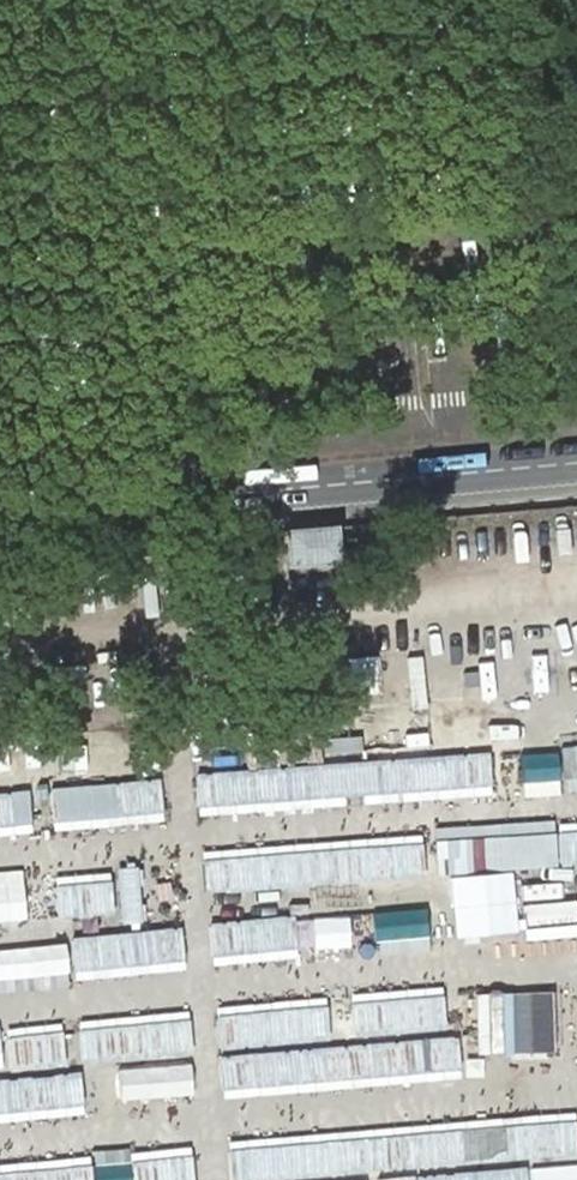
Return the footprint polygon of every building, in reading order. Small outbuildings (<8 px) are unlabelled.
[(283,530),(286,566),(339,562),(336,526),(283,530)] [(326,757),(357,760),(359,738),(328,735),(326,757)] [(527,750),(225,773),(226,787),(265,784),(268,818),(352,811),(354,838),(475,828),(472,797),(530,793),(527,750)] [(529,753),(531,783),(568,780),(566,750),(529,753)] [(158,784),(41,791),(43,832),(160,826),(158,784)] [(3,841),(13,824),(30,834),(27,799),(0,801),(0,841),(3,841)] [(200,849),(203,894),(486,876),(490,942),(551,938),(546,865),(576,863),(576,824),(200,849)] [(102,858),(102,893),(163,893),(163,858),(102,858)] [(7,919),(3,869),(36,889),(35,866),(0,869),(0,920),(7,919)] [(452,910),(379,914),(380,944),(454,940),(452,910)] [(313,954),(341,950),(336,915),(308,919),(313,954)] [(306,920),(270,919),(270,954),(306,955),(306,920)] [(209,924),(211,966),(258,963),(255,922),(209,924)] [(49,988),(60,968),(95,966),(97,980),(101,973),(173,967),(170,934),(0,947),(0,992),(49,988)] [(0,1033),(0,1179),(194,1179),(191,1145),(27,1157),(24,1120),(102,1114),(99,1069),(66,1071),(62,1026),(2,1030),(3,1033),(0,1033)] [(111,1070),(114,1103),(187,1097),(184,1064),(111,1070)] [(226,1138),(229,1179),(576,1179),(576,1160),(545,1162),(542,1117),(226,1138)]
